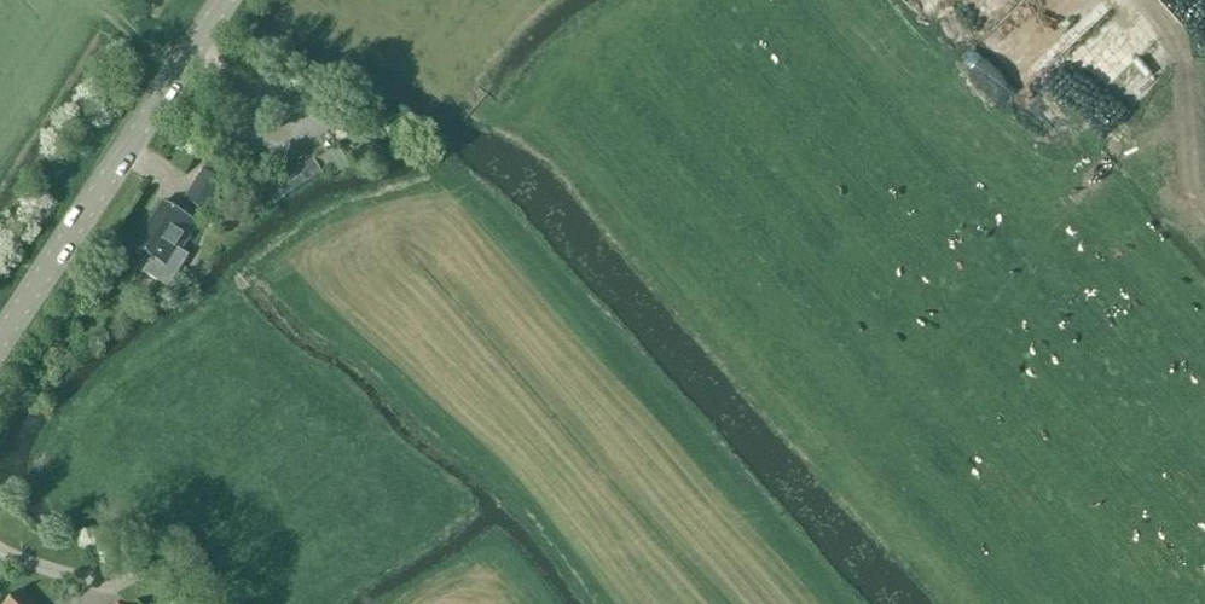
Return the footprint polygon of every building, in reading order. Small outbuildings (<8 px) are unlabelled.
[(275,206),(322,174),(313,162),(267,193),(275,206)] [(205,213),(224,184),(203,171),(185,200),(205,213)] [(197,227),(163,204),(135,250),(152,260),(144,274),(170,288),(189,255),(182,252),(197,227)] [(6,603),(33,603),(20,591),(6,603)]
